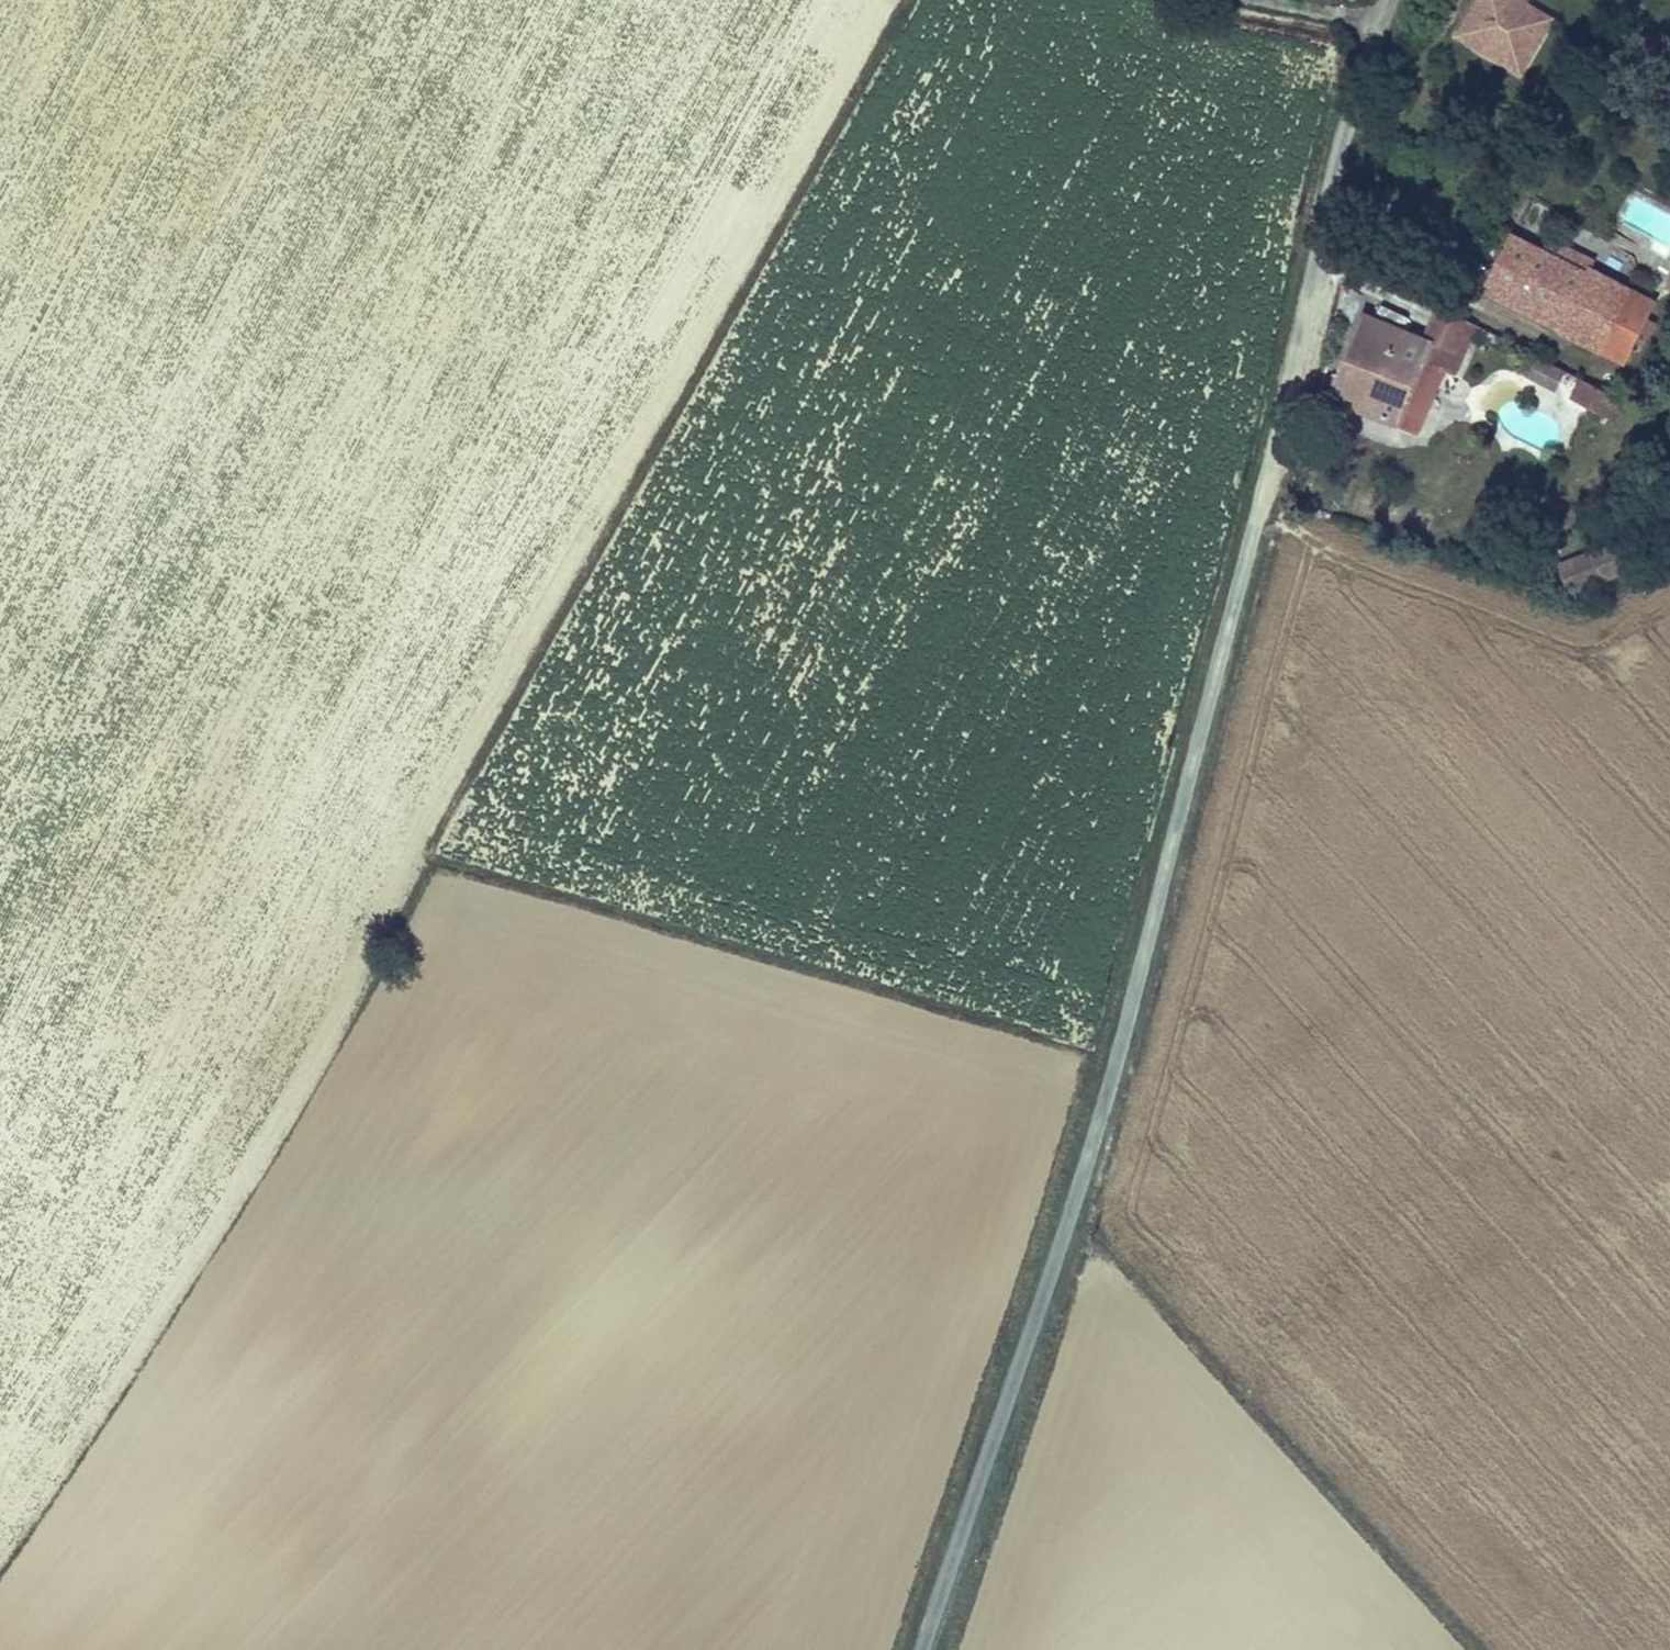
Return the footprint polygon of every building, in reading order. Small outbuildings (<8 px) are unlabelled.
[(1520,0),(1487,0),(1457,47),(1521,87),(1552,37),(1525,20),(1533,8),(1520,0)] [(1558,328),(1599,349),(1626,294),(1589,272),(1585,277),(1513,238),(1485,289),(1515,305),(1524,290),(1567,313),(1558,328)] [(1515,305),(1558,328),(1567,313),(1524,290),(1515,305)] [(1651,308),(1626,294),(1599,349),(1622,361),(1651,308)] [(1482,323),(1444,303),(1428,342),(1365,314),(1331,399),(1413,435),(1440,371),(1457,379),(1482,323)] [(1524,374),(1558,388),(1566,368),(1532,354),(1524,374)] [(1582,374),(1571,395),(1588,405),(1598,382),(1582,374)] [(1621,394),(1598,382),(1588,405),(1609,417),(1621,394)] [(1628,571),(1640,567),(1630,541),(1619,545),(1628,571)] [(1577,591),(1628,571),(1619,545),(1567,565),(1577,591)]
